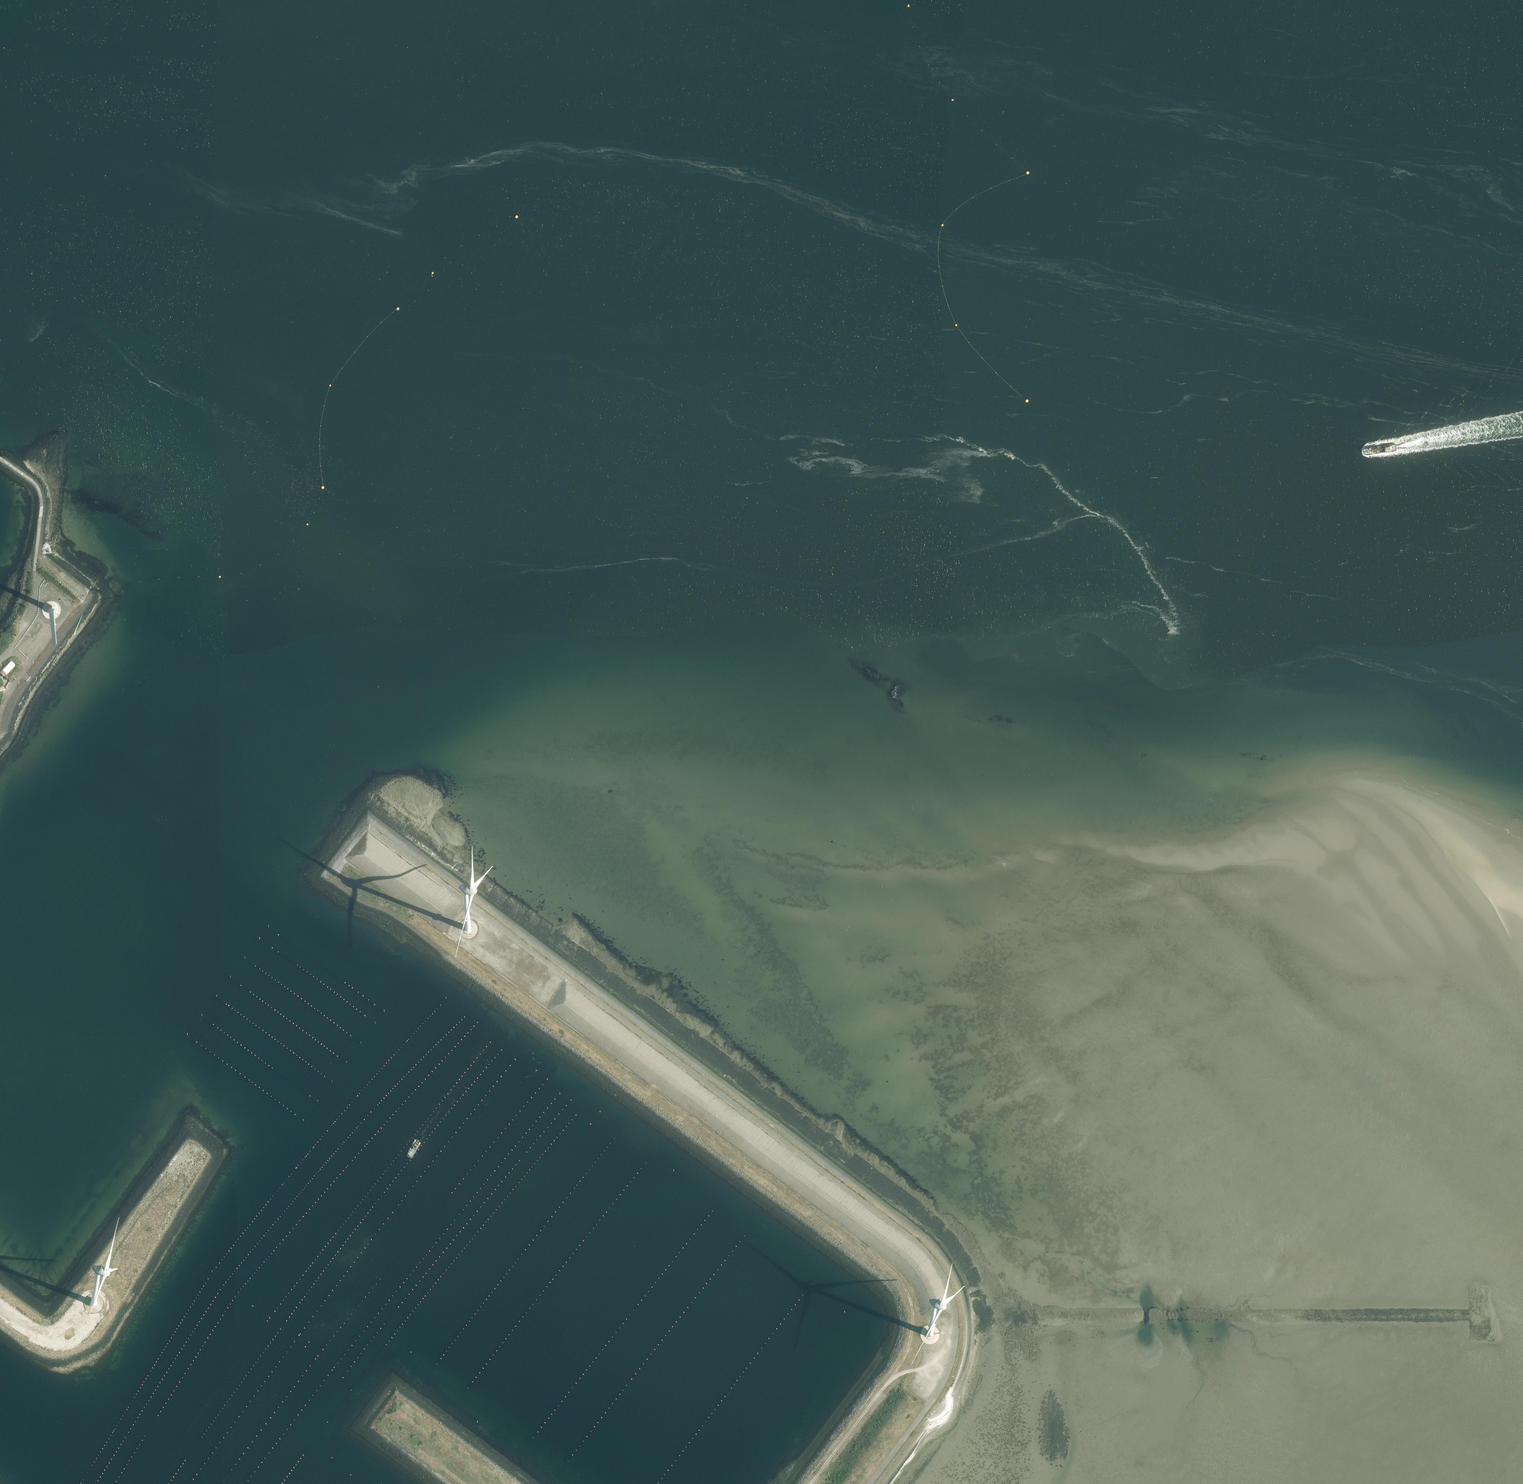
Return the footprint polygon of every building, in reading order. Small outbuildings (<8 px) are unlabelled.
[(11,662),(10,662),(5,667),(2,671),(1,672),(1,673),(1,674),(4,676),(5,676),(6,676),(6,675),(7,675),(14,667),(15,665),(14,664),(12,662),(11,662)]
